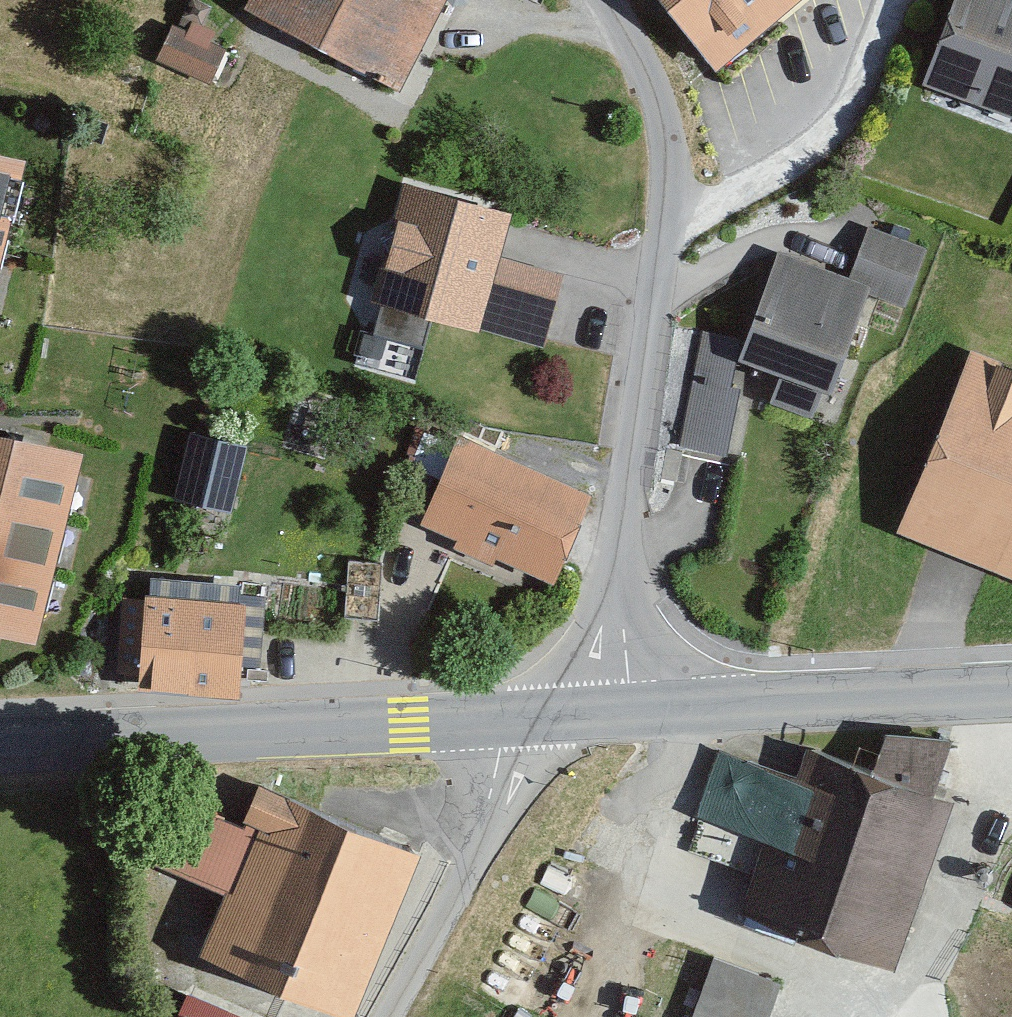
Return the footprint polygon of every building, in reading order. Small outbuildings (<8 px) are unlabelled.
[(246,14),(399,95),(450,0),(253,0),(246,14)] [(724,73),(811,0),(662,0),(724,73)] [(928,91),(1011,121),(1011,0),(960,0),(928,91)] [(126,50),(210,89),(229,46),(188,27),(184,35),(142,16),(126,50)] [(0,154),(0,277),(29,162),(0,154)] [(515,217),(406,186),(373,302),(544,350),(563,283),(502,266),(515,217)] [(849,284),(781,260),(743,364),(784,379),(773,409),(811,423),(822,394),(837,400),(873,302),(906,314),(927,257),(867,235),(849,284)] [(724,342),(699,337),(678,452),(728,461),(741,394),(733,392),(739,361),(721,358),(724,342)] [(973,360),(901,540),(1011,584),(1011,375),(973,360)] [(0,434),(0,635),(42,645),(86,453),(0,434)] [(228,515),(243,448),(195,437),(180,505),(228,515)] [(596,499),(462,440),(423,527),(463,545),(459,554),(496,571),(501,560),(558,585),(596,499)] [(239,692),(243,606),(146,599),(146,605),(122,603),(118,679),(143,681),(143,691),(239,692)] [(960,745),(893,742),(879,777),(808,750),(797,779),(718,750),(692,817),(766,845),(741,911),(899,971),(960,810),(938,802),(960,745)] [(423,856),(263,787),(245,828),(185,802),(156,867),(234,901),(210,956),(350,1016),(353,1016),(423,856)] [(716,963),(696,1016),(761,1016),(773,985),(716,963)]
